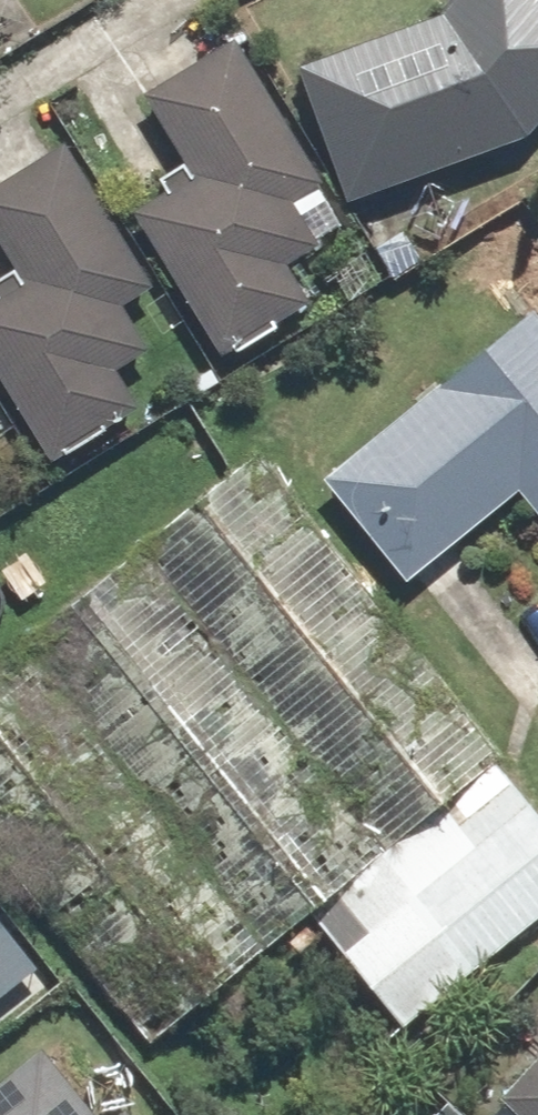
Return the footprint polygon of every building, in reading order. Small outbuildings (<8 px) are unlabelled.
[(528,142),(537,129),(537,0),(457,0),(437,24),(304,67),(346,200),(528,142)] [(321,259),(293,213),(321,196),(233,49),(144,103),(192,184),(131,220),(163,275),(159,277),(193,335),(199,332),(220,366),(306,315),(286,280),(321,259)] [(137,315),(165,299),(77,152),(0,198),(0,226),(36,286),(0,308),(0,365),(8,377),(3,380),(37,438),(43,434),(64,469),(151,417),(130,383),(165,362),(137,315)] [(534,318),(322,479),(399,581),(518,490),(537,516),(537,323),(534,318)] [(0,655),(0,847),(156,1034),(497,752),(246,451),(0,655)] [(537,917),(537,825),(497,777),(315,929),(401,1031),(537,917)] [(30,975),(0,936),(0,998),(30,975)] [(499,1098),(519,1114),(537,1114),(537,1052),(499,1098)] [(48,1070),(0,1105),(0,1114),(81,1114),(48,1070)]
